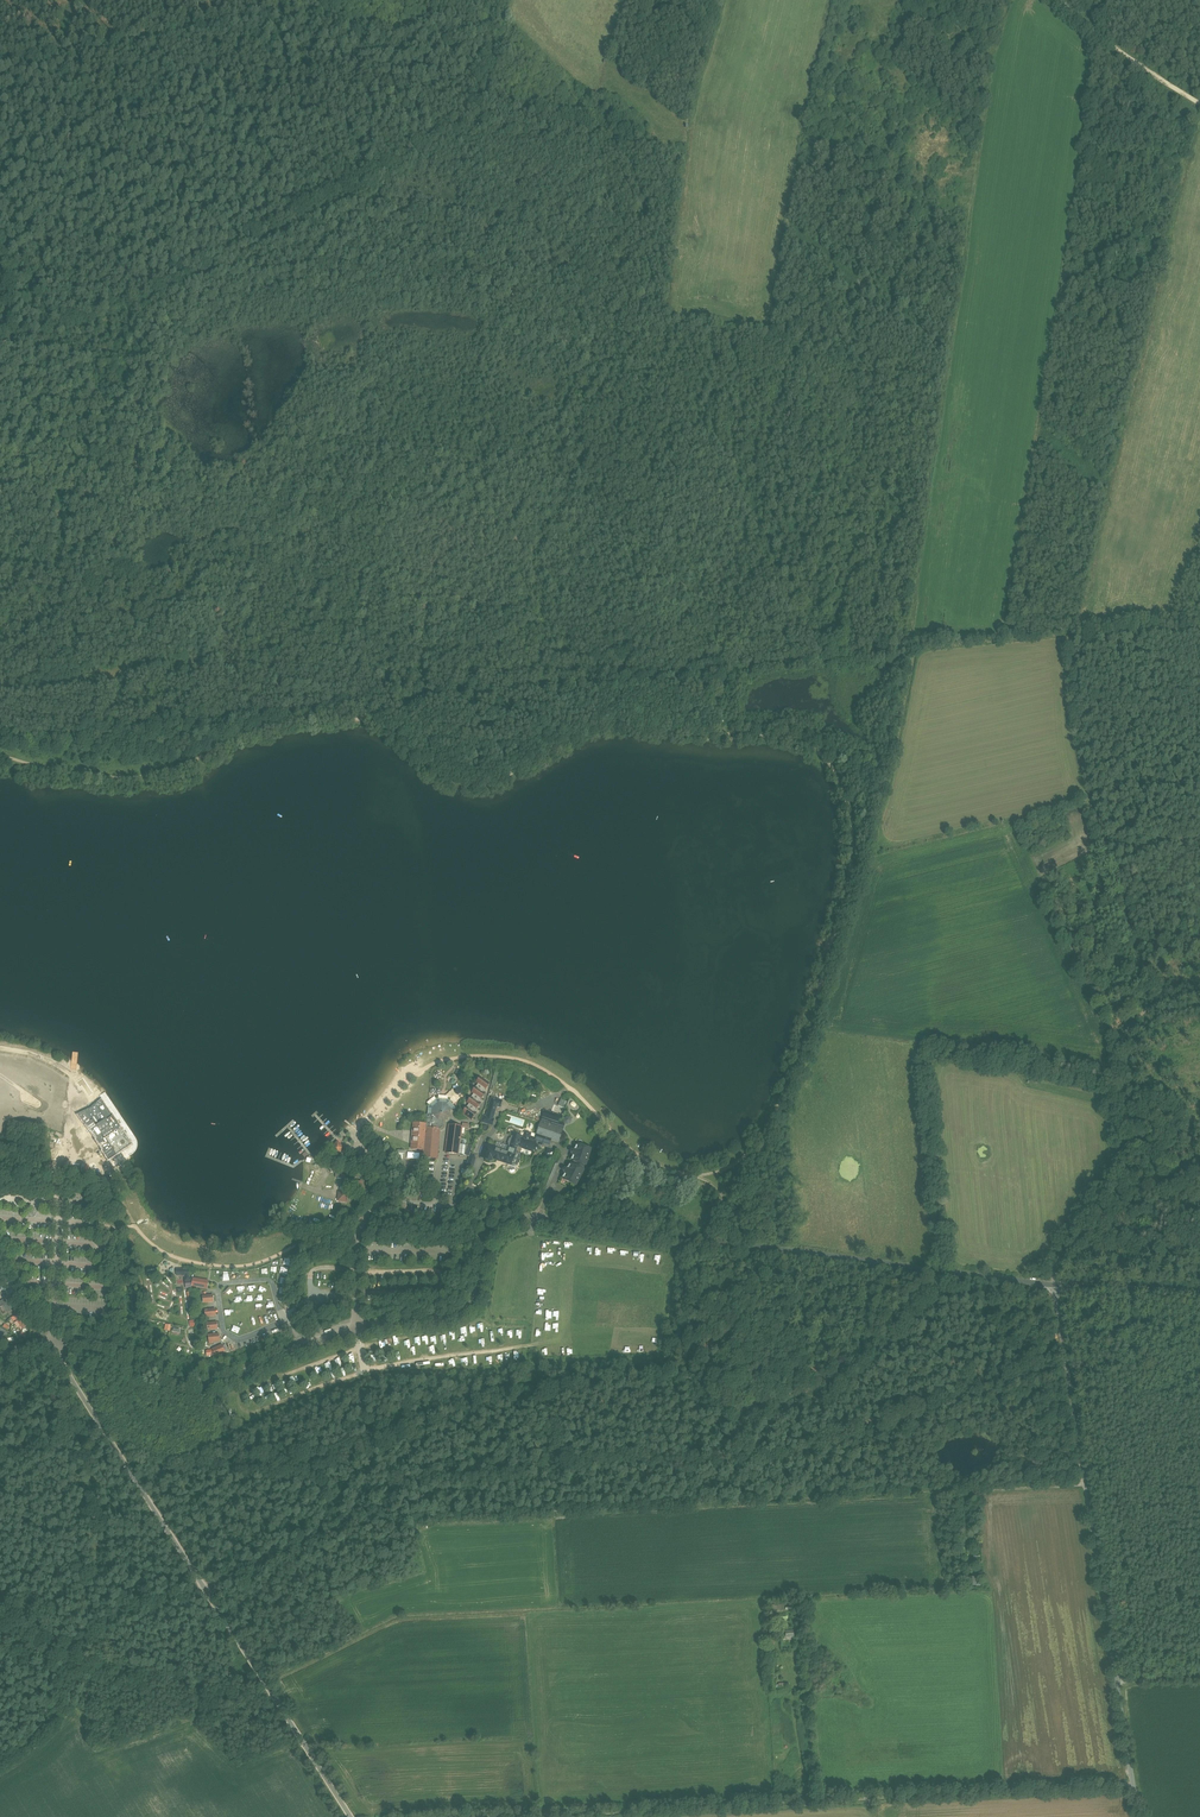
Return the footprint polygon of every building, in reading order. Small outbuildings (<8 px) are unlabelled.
[(490,1083),(480,1076),(475,1084),(477,1085),(485,1090),(490,1083)] [(83,1078),(76,1082),(80,1087),(82,1086),(89,1097),(93,1094),(83,1078)] [(477,1086),(476,1086),(471,1093),(473,1095),(480,1100),(486,1093),(484,1091),(477,1086)] [(450,1091),(446,1096),(456,1104),(460,1098),(450,1091)] [(472,1096),(466,1103),(468,1105),(476,1110),(481,1103),(479,1101),(472,1096)] [(502,1101),(491,1098),(486,1117),(483,1116),(481,1122),(492,1125),(494,1119),(493,1119),(497,1105),(500,1106),(502,1101)] [(438,1099),(429,1106),(428,1115),(427,1124),(425,1150),(424,1157),(437,1158),(439,1137),(440,1135),(439,1135),(439,1129),(441,1129),(444,1128),(444,1120),(449,1116),(450,1111),(450,1110),(456,1108),(449,1100),(438,1099)] [(92,1110),(79,1116),(98,1140),(109,1161),(130,1147),(131,1146),(131,1144),(130,1141),(127,1138),(103,1102),(101,1103),(92,1110)] [(468,1106),(467,1106),(462,1113),(472,1120),(477,1113),(475,1111),(468,1106)] [(544,1117),(559,1123),(561,1116),(546,1111),(544,1117)] [(427,1124),(414,1123),(412,1148),(425,1150),(427,1124)] [(557,1128),(541,1123),(536,1139),(550,1144),(551,1139),(559,1142),(563,1129),(557,1127),(557,1128)] [(462,1127),(449,1125),(446,1152),(459,1154),(460,1143),(462,1127)] [(524,1137),(514,1134),(510,1147),(516,1149),(515,1152),(518,1153),(524,1137)] [(536,1141),(524,1137),(518,1153),(515,1152),(512,1163),(517,1165),(519,1162),(520,1160),(519,1159),(521,1154),(520,1153),(522,1147),(532,1151),(536,1141)] [(342,1146),(338,1141),(331,1148),(338,1154),(342,1150),(340,1148),(342,1146)] [(467,1145),(460,1143),(459,1154),(460,1155),(461,1155),(462,1155),(464,1155),(465,1155),(468,1145),(467,1145)] [(468,1145),(465,1155),(470,1156),(473,1146),(468,1144),(468,1145)] [(508,1152),(496,1148),(496,1147),(490,1144),(488,1148),(485,1157),(492,1160),(493,1157),(511,1163),(512,1163),(515,1152),(516,1149),(510,1147),(508,1152)] [(591,1148),(579,1144),(577,1151),(573,1150),(572,1150),(571,1151),(571,1152),(571,1153),(572,1153),(576,1154),(574,1161),(575,1161),(586,1165),(591,1148)] [(488,1148),(483,1147),(480,1156),(485,1157),(488,1148)] [(471,1155),(467,1166),(472,1168),(476,1156),(471,1155)] [(559,1162),(554,1159),(541,1190),(547,1192),(559,1162)] [(586,1165),(575,1161),(573,1164),(584,1170),(586,1165)] [(564,1171),(568,1173),(565,1179),(576,1185),(584,1170),(573,1164),(569,1170),(566,1168),(565,1168),(564,1168),(564,1169),(564,1170),(564,1171)] [(353,1177),(345,1175),(344,1184),(352,1185),(353,1177)] [(348,1193),(339,1192),(338,1200),(347,1201),(348,1193)] [(185,1275),(185,1279),(189,1279),(189,1269),(177,1269),(177,1272),(177,1275),(185,1275)] [(207,1288),(208,1281),(193,1278),(192,1285),(207,1288)] [(0,1302),(0,1308),(1,1308),(4,1306),(5,1310),(7,1313),(12,1311),(6,1299),(0,1302)] [(215,1308),(205,1310),(206,1318),(216,1316),(215,1308)] [(18,1314),(14,1317),(23,1329),(27,1327),(18,1314)] [(217,1322),(207,1323),(207,1330),(218,1329),(217,1322)] [(219,1334),(208,1335),(209,1343),(220,1342),(219,1334)] [(212,1348),(215,1356),(226,1352),(222,1344),(212,1348)]
